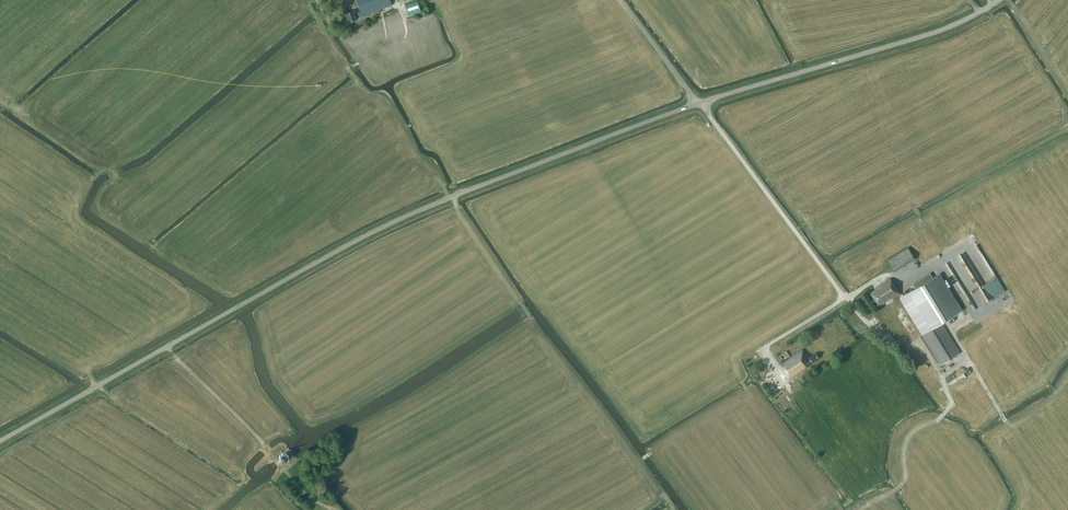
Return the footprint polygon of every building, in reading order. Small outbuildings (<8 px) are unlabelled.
[(391,5),(390,0),(356,0),(360,11),(354,13),(353,10),(345,13),(348,22),(356,19),(355,17),(391,5)] [(417,0),(415,0),(404,3),(409,16),(421,12),(417,0)] [(895,271),(915,259),(908,248),(888,260),(895,271)] [(960,254),(986,302),(992,299),(966,251),(960,254)] [(1007,290),(995,271),(992,273),(1003,292),(1007,290)] [(916,288),(933,278),(930,273),(913,283),(916,288)] [(916,288),(902,296),(900,293),(901,292),(900,290),(899,291),(894,283),(893,283),(890,279),(875,288),(876,289),(870,293),(879,307),(898,295),(941,365),(960,353),(941,323),(948,319),(949,321),(951,320),(950,318),(961,311),(938,274),(933,278),(916,288)] [(783,362),(780,363),(782,368),(788,379),(808,366),(807,365),(819,358),(815,353),(808,358),(803,349),(785,360),(783,362)] [(789,356),(786,351),(776,357),(779,362),(782,360),(784,359),(789,356)] [(289,456),(287,453),(283,453),(280,455),(279,459),(282,462),(286,462),(289,460),(289,456)]
